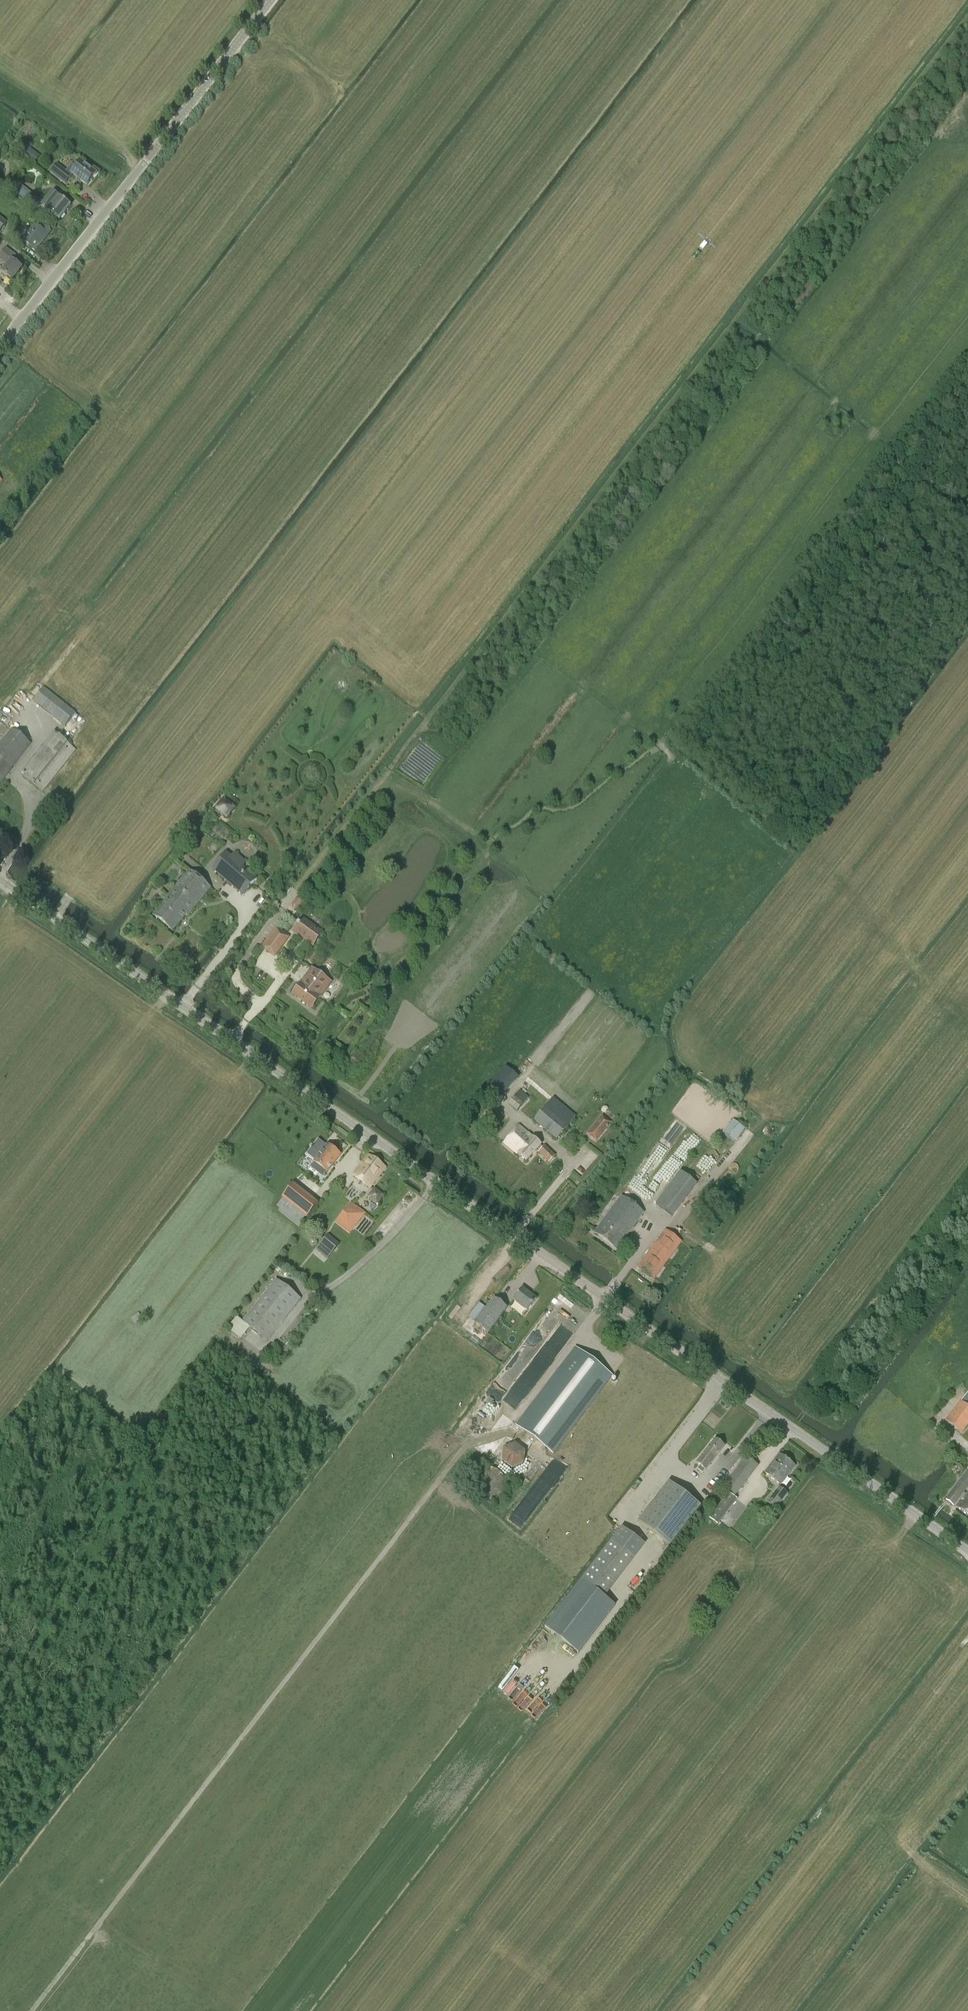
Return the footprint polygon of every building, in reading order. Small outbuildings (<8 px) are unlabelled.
[(21,154),(34,165),(40,157),(27,146),(21,154)] [(51,173),(65,184),(72,174),(87,185),(96,173),(80,161),(75,167),(72,164),(66,172),(57,165),(51,173)] [(35,213),(43,203),(20,186),(13,195),(35,213)] [(53,192),(41,206),(59,221),(71,206),(53,192)] [(45,226),(41,231),(35,226),(30,232),(26,229),(20,237),(24,240),(23,242),(35,252),(51,231),(45,226)] [(0,255),(0,260),(7,266),(2,273),(12,281),(22,269),(12,261),(16,256),(5,248),(0,255)] [(34,701),(65,726),(75,713),(44,689),(34,701)] [(30,744),(12,730),(0,745),(0,782),(30,744)] [(43,792),(75,750),(56,734),(22,776),(43,792)] [(218,809),(229,819),(239,809),(228,798),(218,809)] [(257,879),(226,853),(212,869),(243,895),(257,879)] [(185,864),(194,870),(198,864),(188,858),(185,864)] [(187,914),(188,915),(210,888),(189,871),(168,896),(169,896),(153,916),(172,931),(187,914)] [(313,945),(321,933),(302,919),(294,931),(313,945)] [(276,928),(262,947),(276,957),(290,938),(276,928)] [(321,990),(328,981),(314,971),(306,982),(303,987),(300,985),(294,994),(312,1007),(319,998),(318,998),(323,991),(321,990)] [(520,1090),(509,1103),(517,1111),(520,1108),(528,1097),(520,1090)] [(553,1098),(534,1120),(556,1139),(575,1117),(553,1098)] [(602,1116),(587,1134),(596,1141),(611,1123),(602,1116)] [(735,1142),(745,1129),(733,1119),(723,1131),(735,1142)] [(520,1124),(503,1142),(526,1161),(541,1144),(520,1124)] [(314,1161),(324,1169),(327,1172),(340,1154),(328,1144),(314,1161)] [(539,1152),(549,1162),(555,1156),(545,1146),(539,1152)] [(370,1188),(386,1167),(368,1154),(353,1175),(370,1188)] [(677,1217),(700,1181),(680,1169),(658,1205),(677,1217)] [(383,1195),(375,1189),(368,1197),(377,1204),(383,1195)] [(594,1232),(616,1249),(644,1212),(622,1196),(594,1232)] [(299,1227),(307,1217),(282,1197),(274,1207),(299,1227)] [(350,1233),(365,1213),(350,1202),(335,1223),(350,1233)] [(654,1279),(682,1241),(666,1229),(638,1266),(654,1279)] [(339,1245),(328,1236),(317,1249),(328,1258),(339,1245)] [(242,1321),(267,1341),(301,1299),(276,1279),(242,1321)] [(522,1288),(513,1300),(528,1311),(537,1299),(522,1288)] [(468,1318),(475,1323),(488,1333),(507,1307),(495,1298),(486,1308),(479,1303),(468,1318)] [(546,1311),(491,1390),(502,1398),(508,1390),(524,1401),(566,1340),(554,1332),(561,1322),(546,1311)] [(613,1375),(575,1347),(516,1425),(553,1453),(613,1375)] [(961,1433),(967,1425),(967,1393),(945,1420),(961,1433)] [(703,1473),(724,1446),(715,1439),(697,1463),(700,1466),(697,1469),(703,1473)] [(515,1442),(503,1448),(502,1460),(512,1469),(524,1463),(526,1451),(515,1442)] [(795,1466),(780,1453),(765,1472),(781,1485),(795,1466)] [(746,1457),(724,1486),(736,1495),(758,1466),(746,1457)] [(527,1520),(561,1478),(548,1467),(518,1504),(525,1510),(521,1515),(527,1520)] [(479,1498),(480,1499),(481,1499),(482,1500),(484,1500),(485,1501),(487,1501),(488,1501),(490,1501),(491,1501),(492,1501),(494,1501),(495,1500),(497,1499),(498,1499),(499,1498),(500,1497),(501,1496),(502,1495),(503,1494),(504,1492),(504,1491),(505,1490),(505,1488),(505,1487),(506,1485),(506,1484),(506,1482),(505,1481),(505,1480),(504,1478),(504,1477),(503,1476),(502,1474),(501,1473),(500,1472),(499,1471),(498,1470),(497,1470),(495,1469),(494,1469),(493,1468),(491,1468),(490,1468),(488,1468),(487,1468),(485,1468),(484,1469),(483,1469),(481,1470),(480,1470),(479,1471),(478,1472),(477,1473),(476,1474),(475,1475),(474,1477),(473,1478),(473,1479),(473,1481),(472,1482),(472,1484),(472,1485),(472,1487),(473,1488),(473,1489),(473,1491),(474,1492),(475,1493),(476,1495),(476,1496),(478,1497),(479,1498)] [(962,1499),(956,1507),(967,1516),(967,1491),(966,1494),(964,1492),(967,1487),(967,1475),(965,1473),(946,1499),(954,1505),(960,1498),(962,1499)] [(700,1506),(669,1481),(637,1521),(669,1546),(700,1506)] [(768,1502),(775,1508),(785,1494),(778,1489),(768,1502)] [(729,1493),(709,1518),(718,1524),(737,1500),(729,1493)] [(604,1596),(634,1557),(612,1540),(545,1627),(579,1653),(615,1605),(604,1596)] [(533,1694),(524,1707),(530,1710),(538,1697),(533,1694)]
